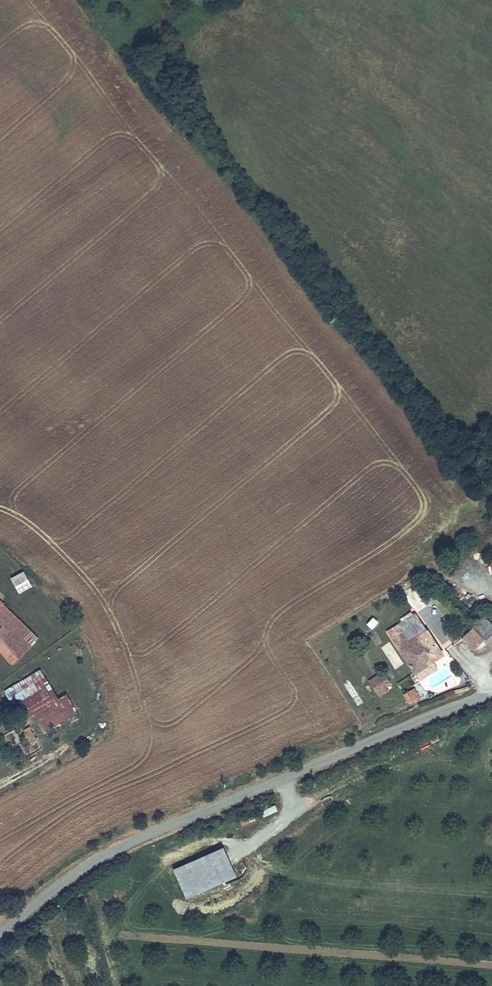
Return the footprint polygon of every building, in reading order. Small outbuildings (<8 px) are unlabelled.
[(16,585),(29,578),(25,570),(11,578),(16,585)] [(16,585),(19,593),(33,586),(29,578),(16,585)] [(467,583),(463,589),(477,599),(481,594),(467,583)] [(27,626),(9,608),(0,599),(0,650),(27,626)] [(448,655),(423,614),(396,631),(422,672),(448,655)] [(372,615),(366,623),(372,628),(378,620),(372,615)] [(491,618),(468,638),(481,652),(491,642),(491,618)] [(0,650),(0,652),(13,665),(39,639),(27,626),(0,650)] [(34,711),(59,698),(40,668),(4,689),(21,719),(34,711)] [(376,680),(384,691),(394,684),(397,681),(390,671),(376,680)] [(394,684),(384,691),(387,695),(397,688),(394,684)] [(426,698),(420,688),(417,690),(422,700),(426,698)] [(417,690),(411,694),(415,702),(422,700),(417,690)] [(59,698),(34,711),(49,735),(79,716),(68,693),(59,698)] [(30,744),(38,740),(30,726),(22,730),(30,744)] [(172,867),(185,897),(237,876),(224,845),(172,867)]
